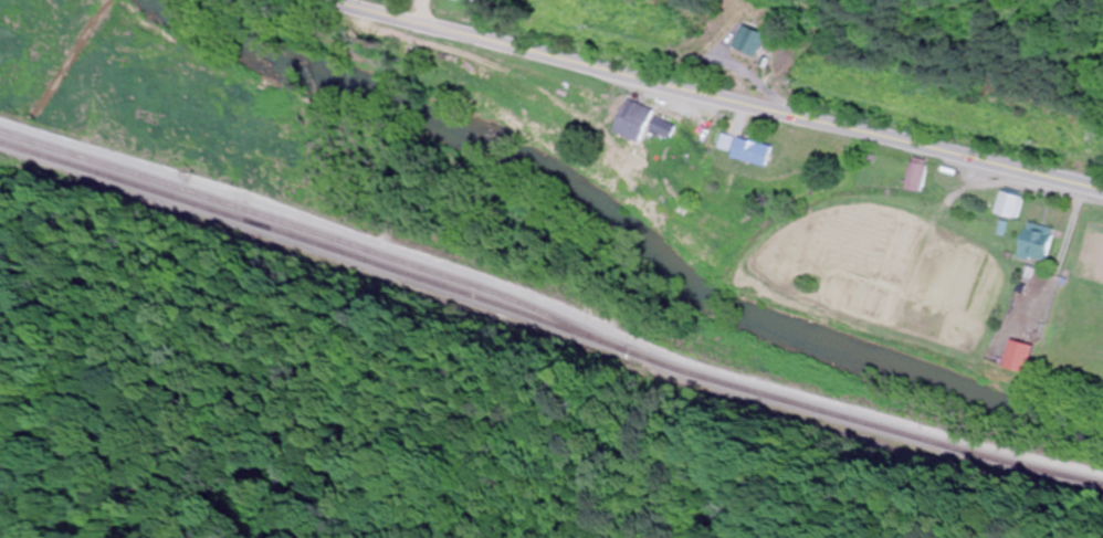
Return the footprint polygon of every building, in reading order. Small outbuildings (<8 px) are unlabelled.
[(772,36),(749,25),(740,45),(763,56),(772,36)] [(634,101),(621,132),(649,143),(654,130),(676,139),(683,122),(634,101)] [(749,185),(752,170),(775,175),(780,148),(730,137),(725,161),(734,163),(730,181),(749,185)] [(819,160),(833,163),(835,152),(821,149),(819,160)] [(926,163),(910,164),(911,192),(927,191),(926,163)] [(1025,197),(1004,191),(998,214),(1019,220),(1025,197)] [(1055,228),(1027,224),(1023,259),(1051,262),(1055,228)] [(1031,374),(1039,346),(1016,340),(1009,368),(1031,374)]
